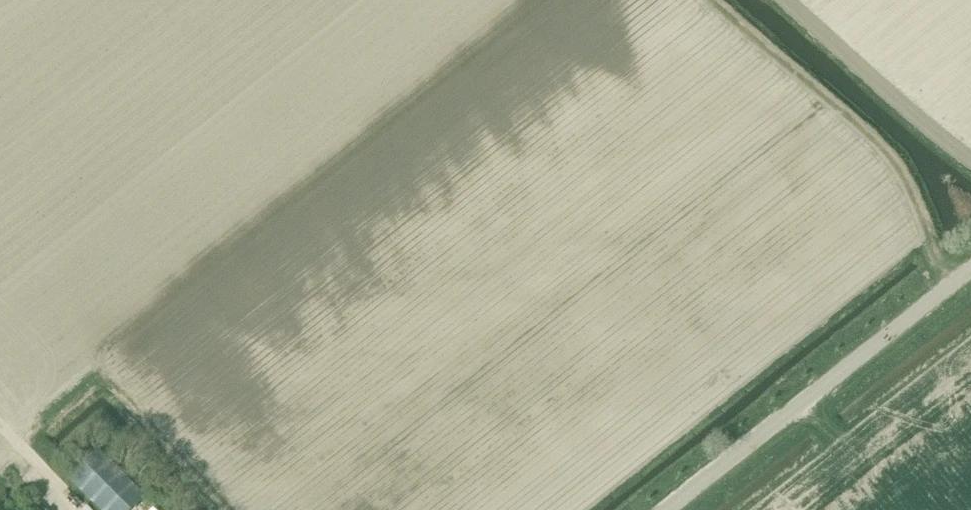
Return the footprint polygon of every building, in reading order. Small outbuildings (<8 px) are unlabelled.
[(100,453),(71,481),(100,509),(134,509),(145,499),(100,453)]
